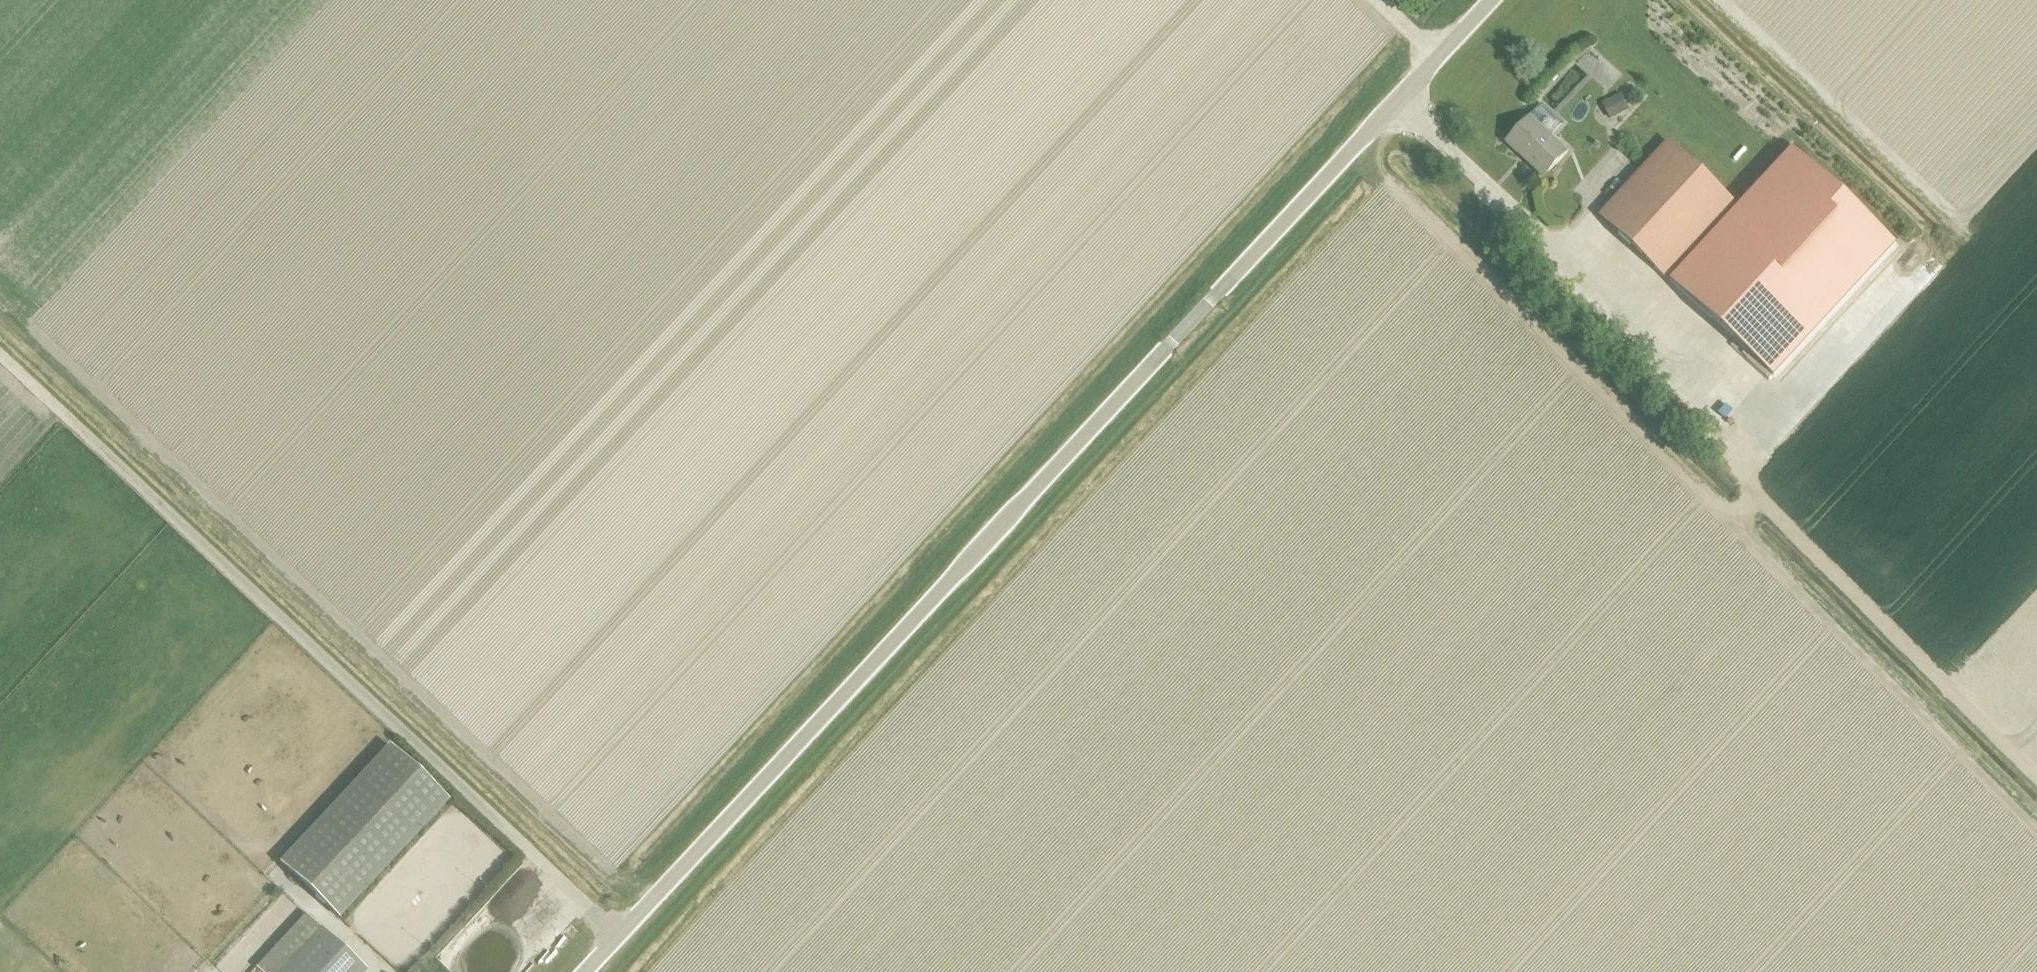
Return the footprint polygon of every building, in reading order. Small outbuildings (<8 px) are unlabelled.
[(1621,95),(1608,101),(1615,117),(1628,111),(1621,95)] [(1528,115),(1504,141),(1505,142),(1505,141),(1543,176),(1542,177),(1543,177),(1567,151),(1566,151),(1565,151),(1549,136),(1561,122),(1541,103),(1529,116),(1528,115)] [(1668,142),(1599,215),(1667,278),(1735,205),(1668,142)] [(1738,208),(1670,281),(1758,362),(1773,376),(1895,244),(1792,149),(1738,208)] [(279,863),(338,918),(448,800),(389,745),(279,863)] [(362,967),(307,915),(258,968),(262,971),(357,971),(362,967)]
